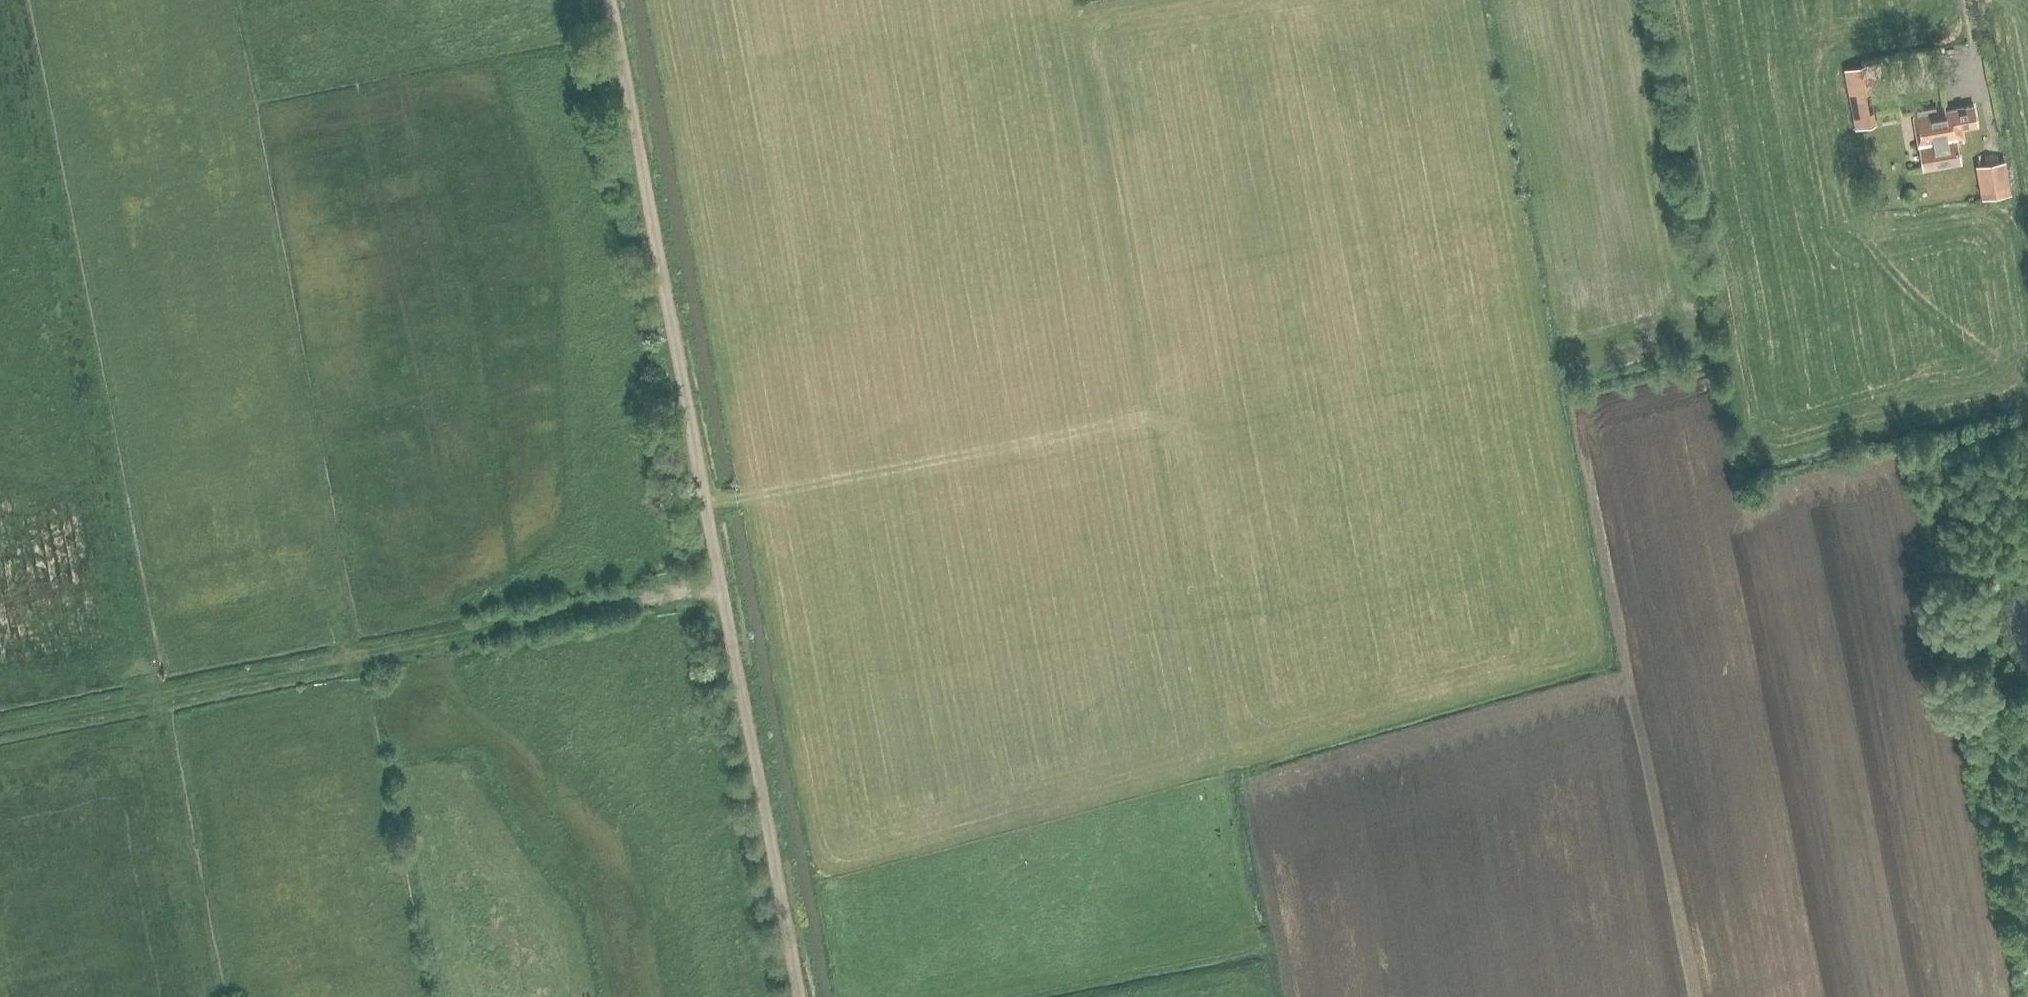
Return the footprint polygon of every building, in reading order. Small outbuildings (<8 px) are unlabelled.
[(1860,127),(1882,124),(1874,63),(1852,66),(1860,127)] [(1913,110),(1920,150),(1923,170),(1962,164),(1958,143),(1963,143),(1960,124),(1977,122),(1975,107),(1944,112),(1943,106),(1913,110)] [(2011,193),(2005,160),(1976,166),(1982,198),(2011,193)]
